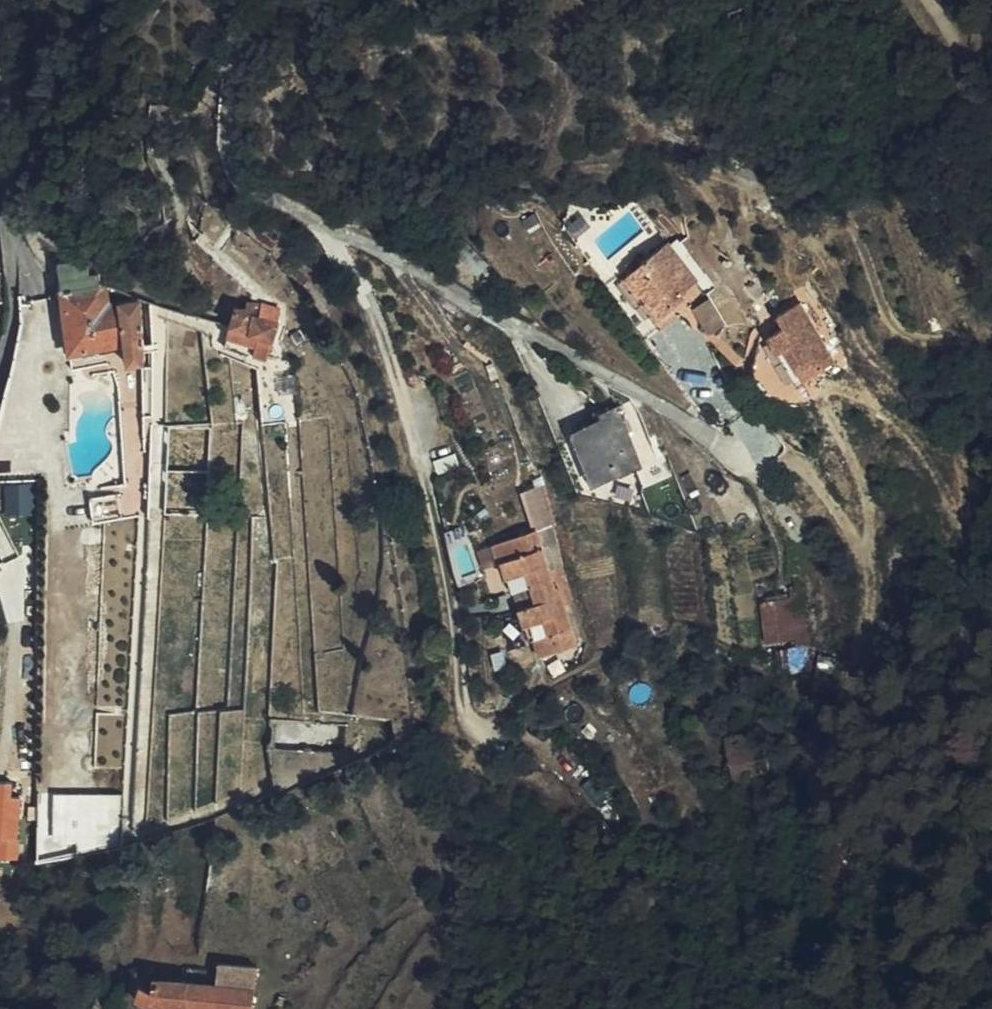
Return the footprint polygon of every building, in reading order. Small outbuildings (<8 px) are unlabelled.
[(670,239),(645,258),(635,267),(624,275),(663,325),(709,289),(670,239)] [(635,267),(645,258),(641,253),(630,261),(635,267)] [(90,277),(89,265),(84,261),(60,263),(62,286),(61,286),(68,348),(124,345),(127,366),(147,364),(139,297),(119,299),(119,301),(111,301),(106,285),(99,286),(99,280),(99,276),(90,277)] [(711,297),(692,308),(707,333),(726,322),(711,297)] [(246,311),(235,307),(229,325),(225,336),(256,347),(253,353),(264,357),(276,322),(254,314),(259,301),(250,298),(246,311)] [(803,298),(779,311),(786,322),(771,330),(798,378),(836,357),(803,298)] [(649,459),(626,402),(602,411),(604,417),(576,428),(594,473),(625,461),(628,467),(649,459)] [(147,486),(147,407),(127,408),(128,487),(147,486)] [(208,440),(209,421),(156,421),(156,440),(208,440)] [(543,488),(525,494),(535,526),(553,521),(543,488)] [(86,495),(89,521),(126,516),(123,490),(86,495)] [(573,643),(555,585),(553,586),(534,527),(492,540),(497,558),(502,557),(512,589),(529,583),(535,601),(516,607),(526,639),(532,637),(537,654),(573,643)] [(791,597),(762,601),(769,647),(798,642),(791,597)] [(834,659),(820,656),(816,679),(829,681),(834,659)] [(148,832),(279,791),(268,756),(243,756),(243,738),(218,738),(210,711),(199,714),(160,714),(160,755),(124,766),(125,843),(162,832),(148,832)] [(13,780),(0,780),(0,835),(19,836),(19,811),(12,810),(13,780)] [(38,848),(38,860),(38,863),(57,857),(56,835),(38,835),(38,848)] [(255,968),(222,963),(218,984),(153,976),(149,1004),(190,1008),(250,1008),(255,968)]
